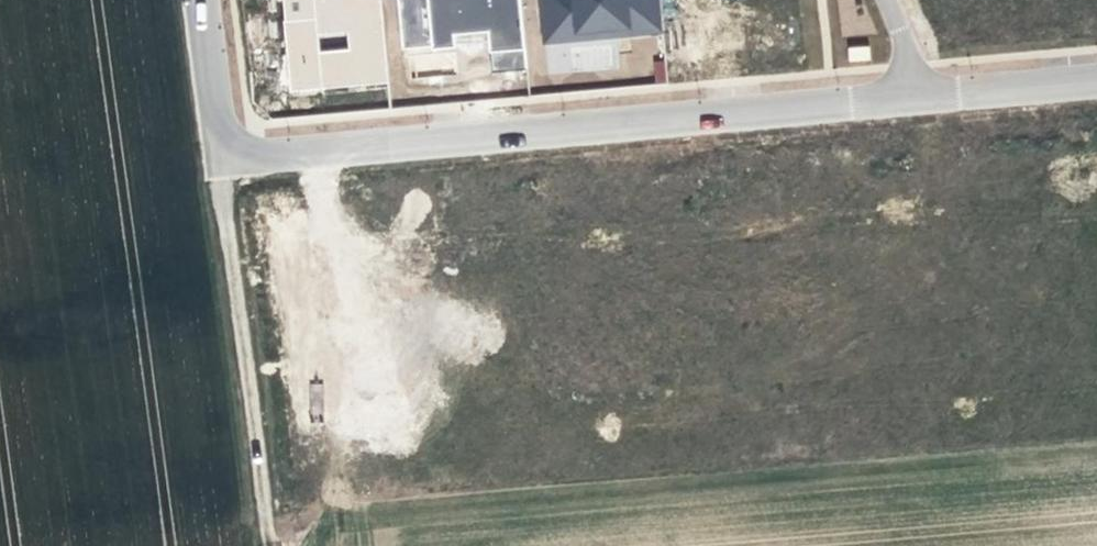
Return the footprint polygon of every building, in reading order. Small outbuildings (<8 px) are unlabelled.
[(289,90),(388,80),(381,0),(283,0),(285,19),(283,19),(289,90)] [(402,48),(433,44),(433,46),(455,44),(455,42),(489,39),(492,71),(526,68),(520,0),(397,0),(402,48)] [(544,42),(662,30),(660,0),(541,0),(544,42)] [(614,39),(546,43),(547,73),(616,69),(614,39)]
